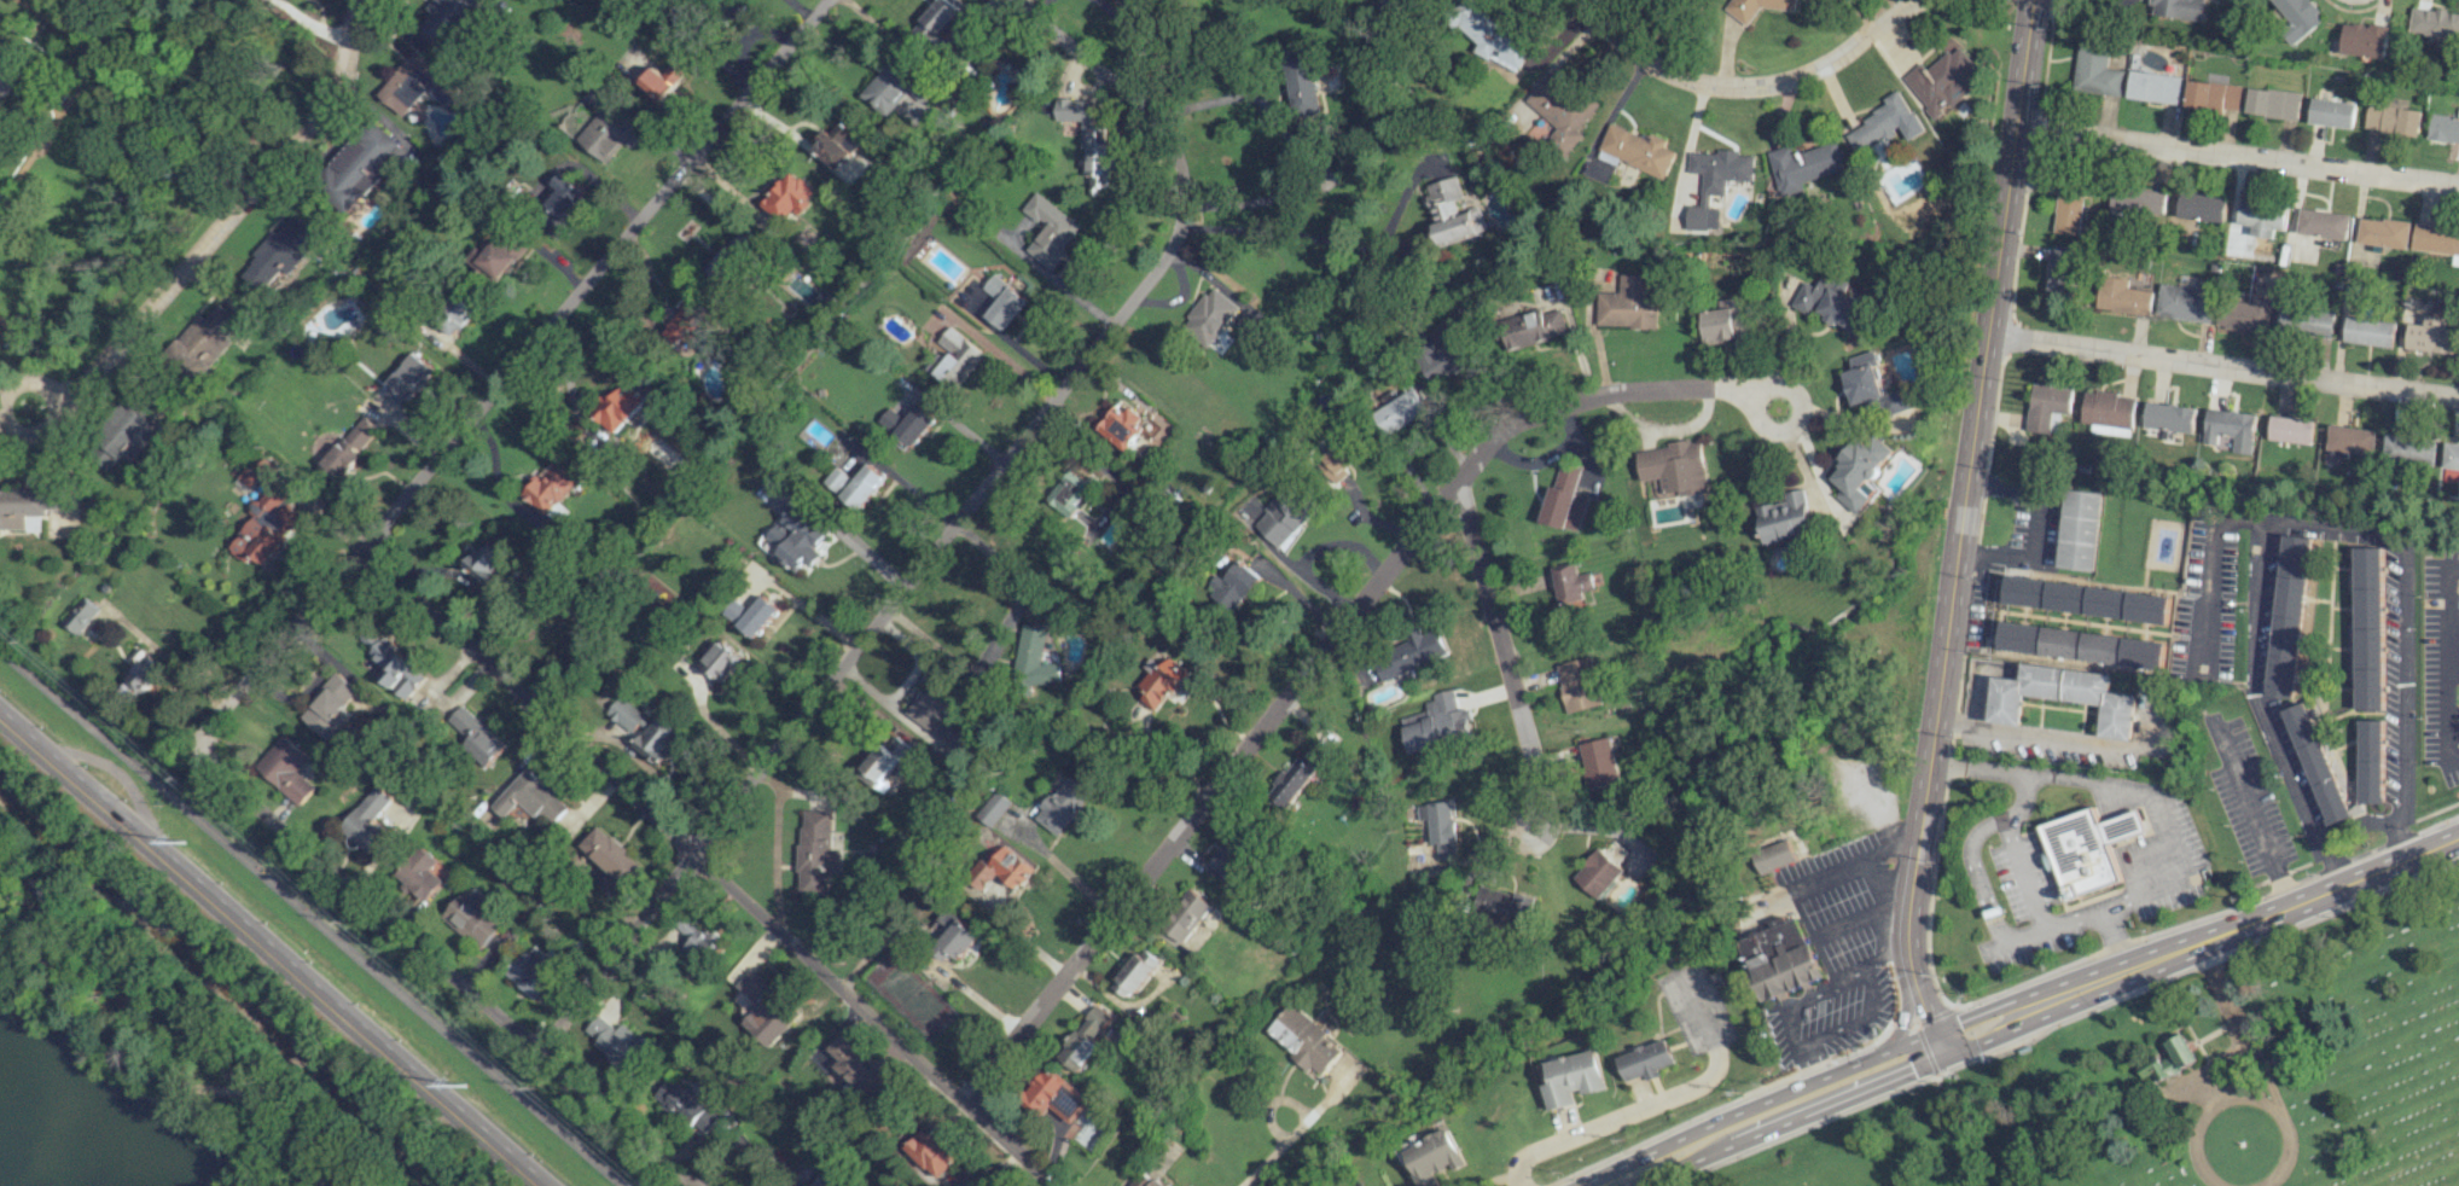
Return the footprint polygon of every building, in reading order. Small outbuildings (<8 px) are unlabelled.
[(478,0),(432,0),(415,21),(442,43),(478,0)] [(963,1),(961,0),(936,0),(912,32),(930,45),(963,1)] [(1796,0),(1733,0),(1731,17),(1752,19),(1753,6),(1795,11),(1796,0)] [(2150,15),(2202,20),(2204,0),(2151,0),(2150,15)] [(2292,26),(2283,33),(2293,46),(2325,21),(2309,0),(2271,0),(2292,26)] [(2458,39),(2458,12),(2413,7),(2410,33),(2458,39)] [(2342,54),(2386,58),(2388,26),(2345,22),(2342,54)] [(2123,70),(2106,68),(2108,42),(2077,39),(2072,91),(2121,95),(2123,70)] [(6,91),(0,100),(0,45),(2,41),(12,47),(7,56),(24,66),(13,83),(8,92),(6,91)] [(1926,70),(1920,62),(1902,77),(1933,117),(1949,104),(1951,107),(1972,89),(1967,83),(1981,72),(1958,44),(1926,70)] [(1279,55),(1297,118),(1323,111),(1305,48),(1279,55)] [(460,90),(418,50),(377,93),(402,117),(428,89),(445,106),(460,90)] [(639,83),(660,104),(687,75),(674,62),(663,74),(654,67),(639,83)] [(2126,97),(2176,105),(2180,77),(2130,70),(2126,97)] [(1526,102),(1556,124),(1544,140),(1566,157),(1584,134),(1579,130),(1596,107),(1548,72),(1526,102)] [(2237,112),(2241,86),(2187,79),(2184,104),(2237,112)] [(2299,92),(2247,88),(2245,114),(2297,119),(2299,92)] [(1915,119),(1898,91),(1883,99),(1888,108),(1844,133),(1855,153),(1884,136),(1884,137),(1915,119)] [(2354,102),(2310,98),(2308,124),(2352,128),(2354,102)] [(1082,121),(1080,176),(1089,177),(1088,191),(1107,191),(1108,171),(1116,171),(1117,159),(1106,158),(1107,126),(1091,126),(1092,100),(1054,99),(1054,120),(1082,121)] [(2416,137),(2421,111),(2367,102),(2363,128),(2416,137)] [(577,140),(606,163),(623,143),(629,148),(640,134),(604,106),(577,140)] [(2458,108),(2458,115),(2428,114),(2427,141),(2458,142),(2458,108)] [(382,172),(375,167),(397,142),(369,119),(317,181),(351,209),(382,172)] [(829,131),(814,147),(837,169),(864,139),(843,119),(831,133),(829,131)] [(1666,177),(1675,151),(1664,147),(1666,143),(1610,122),(1598,152),(1666,177)] [(1778,193),(1847,172),(1837,141),(1792,155),(1790,145),(1766,152),(1778,193)] [(1753,181),(1754,155),(1739,155),(1739,152),(1689,150),(1688,173),(1702,173),(1700,206),(1686,205),(1685,230),(1708,231),(1709,195),(1725,196),(1726,180),(1753,181)] [(817,192),(790,170),(762,205),(783,222),(793,209),(799,214),(817,192)] [(552,183),(559,189),(545,203),(561,218),(585,193),(562,172),(552,183)] [(1442,247),(1489,232),(1481,208),(1460,214),(1456,200),(1463,198),(1457,176),(1424,186),(1442,247)] [(2110,210),(2162,217),(2166,192),(2114,185),(2110,210)] [(2079,235),(2084,190),(2058,186),(2053,232),(2079,235)] [(2223,223),(2227,197),(2181,191),(2177,216),(2223,223)] [(1021,209),(1044,226),(1025,251),(1051,270),(1066,252),(1062,249),(1080,226),(1035,192),(1021,209)] [(2273,238),(2275,229),(2283,230),(2287,206),(2241,199),(2237,223),(2253,226),(2251,235),(2273,238)] [(2350,214),(2299,209),(2297,234),(2347,239),(2350,214)] [(288,275),(310,252),(303,245),(316,230),(295,211),(240,272),(261,291),(281,269),(288,275)] [(2407,249),(2410,222),(2360,217),(2357,244),(2407,249)] [(2458,255),(2458,228),(2415,222),(2412,249),(2458,255)] [(483,247),(473,262),(501,281),(523,248),(500,232),(487,250),(483,247)] [(723,287),(759,249),(744,235),(734,247),(730,244),(706,271),(723,287)] [(2045,296),(2073,298),(2078,249),(2051,246),(2045,296)] [(982,314),(1004,330),(1027,299),(993,273),(982,288),(994,298),(982,314)] [(1597,326),(1657,327),(1657,293),(1649,293),(1649,275),(1619,275),(1619,292),(1597,292),(1597,326)] [(2151,313),(2153,290),(2128,288),(2129,278),(2100,275),(2097,308),(2151,313)] [(1791,306),(1811,315),(1812,311),(1837,323),(1836,324),(1857,334),(1870,307),(1838,291),(1841,285),(1821,276),(1816,287),(1803,281),(1791,306)] [(2212,321),(2216,284),(2194,282),(2193,287),(2161,283),(2157,316),(2212,321)] [(452,337),(484,302),(464,284),(433,318),(452,337)] [(1208,347),(1237,305),(1209,286),(1180,328),(1208,347)] [(2273,296),(2253,295),(2253,303),(2221,300),(2219,328),(2270,332),(2273,296)] [(682,338),(691,346),(701,335),(697,331),(710,316),(687,296),(678,307),(682,310),(662,332),(676,344),(682,338)] [(1705,344),(1736,339),(1737,346),(1750,344),(1743,297),(1717,301),(1718,309),(1700,312),(1705,344)] [(2454,353),(2455,327),(2453,327),(2454,302),(2434,301),(2434,316),(2426,315),(2425,324),(2409,324),(2407,350),(2454,353)] [(237,321),(218,304),(204,319),(200,315),(167,351),(198,380),(232,343),(224,335),(237,321)] [(2333,337),(2335,310),(2282,305),(2280,332),(2333,337)] [(1567,334),(1560,309),(1541,314),(1540,309),(1499,320),(1507,350),(1567,334)] [(2396,321),(2348,317),(2345,343),(2394,346),(2396,321)] [(983,353),(949,326),(935,345),(941,349),(926,369),(954,390),(983,353)] [(1428,384),(1472,367),(1457,327),(1439,334),(1442,343),(1416,352),(1428,384)] [(1847,357),(1850,370),(1842,372),(1849,405),(1883,398),(1876,367),(1879,366),(1875,351),(1847,357)] [(400,406),(433,370),(414,353),(381,389),(400,406)] [(591,411),(613,433),(648,399),(642,393),(642,392),(626,376),(591,411)] [(2071,414),(2073,388),(2033,384),(2028,431),(2051,433),(2053,412),(2071,414)] [(1424,413),(1412,389),(1373,409),(1385,433),(1424,413)] [(1915,409),(1910,389),(1886,394),(1891,414),(1915,409)] [(2132,436),(2136,396),(2086,391),(2082,423),(2092,424),(2092,432),(2132,436)] [(2192,434),(2196,409),(2146,401),(2142,426),(2192,434)] [(914,447),(935,416),(916,404),(895,434),(914,447)] [(1125,451),(1141,428),(1153,436),(1159,427),(1128,405),(1123,412),(1114,406),(1097,430),(1125,451)] [(107,471),(121,456),(127,462),(156,431),(130,406),(86,452),(107,471)] [(2250,453),(2255,414),(2207,408),(2202,448),(2250,453)] [(2311,419),(2269,416),(2267,440),(2309,444),(2311,419)] [(339,474),(381,434),(365,417),(323,457),(339,474)] [(2370,456),(2375,431),(2329,423),(2325,449),(2370,456)] [(2382,460),(2432,463),(2434,438),(2383,435),(2382,460)] [(1859,514),(1872,497),(1863,489),(1894,451),(1876,436),(1867,448),(1858,440),(1828,476),(1842,488),(1836,495),(1859,514)] [(1357,459),(1340,440),(1315,461),(1332,481),(1357,459)] [(1636,450),(1640,481),(1662,478),(1664,494),(1679,492),(1680,497),(1709,492),(1701,440),(1636,450)] [(2443,443),(2442,469),(2458,470),(2458,444),(2443,443)] [(523,494),(546,515),(577,480),(555,459),(523,494)] [(1578,531),(1584,504),(1571,501),(1579,467),(1555,462),(1541,523),(1578,531)] [(885,478),(867,464),(854,480),(836,467),(824,483),(860,511),(885,478)] [(250,488),(259,478),(247,467),(238,477),(250,488)] [(1050,498),(1074,516),(1087,499),(1084,496),(1093,485),(1073,469),(1050,498)] [(1248,526),(1274,551),(1317,507),(1290,482),(1248,526)] [(228,547),(246,563),(253,555),(264,564),(290,533),(306,515),(270,484),(248,510),(255,516),(228,547)] [(43,530),(43,510),(63,509),(63,488),(0,489),(0,530),(43,530)] [(1755,507),(1765,547),(1815,533),(1803,488),(1782,494),(1784,500),(1755,507)] [(2094,571),(2102,492),(2067,489),(2059,568),(2094,571)] [(828,532),(792,505),(768,537),(782,548),(776,556),(798,572),(806,561),(813,567),(822,554),(816,549),(828,532)] [(2311,537),(2283,535),(2267,696),(2295,699),(2311,537)] [(508,558),(487,539),(463,564),(485,584),(508,558)] [(2381,710),(2384,548),(2356,547),(2353,709),(2381,710)] [(1209,594),(1230,612),(1259,579),(1236,559),(1212,586),(1214,588),(1209,594)] [(1548,568),(1555,602),(1593,594),(1588,572),(1576,575),(1573,562),(1548,568)] [(2007,576),(2004,604),(2165,625),(2169,596),(2007,576)] [(751,611),(736,598),(724,613),(756,638),(780,609),(763,595),(751,611)] [(62,621),(75,634),(98,610),(84,597),(62,621)] [(2163,641),(2001,622),(1997,651),(2160,670),(2163,641)] [(1048,628),(1024,623),(1016,671),(1028,673),(1027,680),(1057,685),(1061,664),(1042,661),(1048,628)] [(1379,684),(1448,652),(1436,628),(1421,635),(1420,634),(1367,659),(1379,684)] [(378,676),(403,699),(426,676),(384,636),(368,653),(385,669),(378,676)] [(701,666),(724,681),(740,655),(718,640),(701,666)] [(165,668),(146,651),(118,683),(137,700),(165,668)] [(1567,714),(1601,704),(1588,656),(1554,666),(1567,714)] [(1185,670),(1167,658),(1161,666),(1149,657),(1142,667),(1148,670),(1137,686),(1146,691),(1140,701),(1157,713),(1185,670)] [(2109,674),(2023,664),(2021,679),(1993,676),(1988,722),(2020,725),(2023,696),(2100,704),(2096,737),(2128,740),(2133,695),(2107,692),(2109,674)] [(351,714),(345,709),(360,693),(337,672),(299,715),(328,740),(351,714)] [(1407,754),(1472,737),(1465,709),(1456,711),(1451,690),(1421,698),(1426,719),(1400,726),(1407,754)] [(633,734),(646,717),(620,696),(606,713),(633,734)] [(2350,817),(2305,702),(2283,710),(2327,825),(2350,817)] [(485,767),(505,746),(461,705),(447,720),(467,739),(461,745),(485,767)] [(657,766),(672,750),(667,745),(679,732),(660,714),(632,744),(657,766)] [(2358,804),(2382,804),(2381,720),(2357,720),(2358,804)] [(911,748),(896,734),(859,773),(882,794),(890,786),(883,779),(911,748)] [(309,756),(282,735),(255,768),(302,807),(317,788),(296,771),(309,756)] [(1580,742),(1587,788),(1617,784),(1610,738),(1580,742)] [(1324,756),(1306,743),(1266,798),(1284,811),(1324,756)] [(491,806),(503,818),(517,802),(534,818),(539,813),(552,825),(569,807),(527,767),(491,806)] [(1034,819),(1059,837),(1092,792),(1068,773),(1034,819)] [(391,799),(376,785),(340,827),(370,853),(388,832),(373,819),(391,799)] [(993,828),(1011,801),(996,791),(978,818),(993,828)] [(1429,843),(1453,842),(1451,802),(1417,803),(1418,820),(1428,820),(1429,843)] [(2042,824),(2065,900),(2119,883),(2107,843),(2144,832),(2137,810),(2098,823),(2094,808),(2042,824)] [(833,811),(802,810),(801,893),(829,894),(829,872),(841,872),(841,851),(832,850),(833,811)] [(643,866),(600,824),(580,845),(624,886),(643,866)] [(1201,870),(1234,896),(1258,864),(1226,839),(1201,870)] [(1758,850),(1764,872),(1800,864),(1794,841),(1758,850)] [(1434,858),(1455,857),(1455,843),(1433,844),(1434,858)] [(1034,866),(1000,844),(974,882),(986,890),(996,875),(1018,890),(1034,866)] [(426,901),(443,881),(430,870),(437,860),(420,846),(395,876),(426,901)] [(1624,870),(1598,848),(1573,878),(1598,900),(1624,870)] [(1480,884),(1473,912),(1527,927),(1535,899),(1480,884)] [(1211,906),(1190,889),(1160,927),(1181,944),(1211,906)] [(442,916),(481,949),(496,931),(507,940),(514,933),(463,891),(442,916)] [(960,917),(949,908),(931,930),(942,940),(960,917)] [(684,947),(705,964),(722,943),(684,913),(674,925),(691,939),(684,947)] [(1824,978),(1799,917),(1789,922),(1786,916),(1772,922),(1774,928),(1740,943),(1764,1003),(1824,978)] [(955,954),(962,960),(982,935),(961,918),(936,950),(950,961),(955,954)] [(1160,961),(1142,946),(1111,985),(1129,1000),(1160,961)] [(538,961),(526,950),(504,974),(534,1001),(561,971),(544,955),(538,961)] [(758,1005),(742,1023),(771,1048),(799,1015),(750,971),(737,986),(758,1005)] [(1326,1032),(1287,1003),(1263,1035),(1309,1069),(1311,1067),(1322,1075),(1341,1050),(1323,1037),(1326,1032)] [(1055,1056),(1077,1073),(1098,1046),(1092,1041),(1112,1016),(1097,1004),(1055,1056)] [(580,1033),(627,1075),(651,1049),(622,1022),(614,1030),(597,1014),(580,1033)] [(2137,1064),(2156,1053),(2159,1060),(2172,1053),(2166,1042),(2184,1033),(2198,1059),(2159,1081),(2153,1071),(2144,1076),(2137,1064)] [(827,1048),(840,1061),(833,1068),(865,1100),(885,1081),(841,1035),(827,1048)] [(1617,1055),(1626,1081),(1645,1075),(1646,1080),(1660,1076),(1657,1069),(1674,1063),(1666,1040),(1617,1055)] [(1548,1062),(1553,1083),(1544,1085),(1550,1110),(1576,1104),(1574,1095),(1606,1088),(1597,1050),(1548,1062)] [(1073,1124),(1090,1100),(1043,1066),(1021,1097),(1043,1114),(1049,1107),(1073,1124)] [(703,1138),(719,1121),(671,1077),(655,1094),(703,1138)] [(905,1146),(937,1179),(960,1156),(947,1142),(942,1147),(924,1128),(905,1146)] [(1449,1128),(1403,1151),(1421,1185),(1439,1185),(1441,1185),(1435,1174),(1452,1165),(1455,1170),(1467,1164),(1449,1128)] [(826,1169),(809,1185),(843,1185),(826,1169)]
